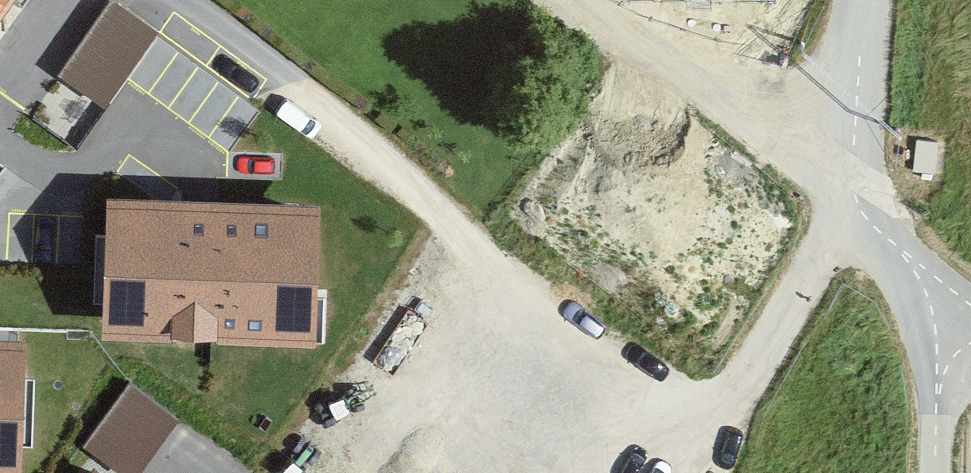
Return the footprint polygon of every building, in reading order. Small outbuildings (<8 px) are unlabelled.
[(24,0),(0,0),(0,33),(24,0)] [(159,33),(115,3),(61,80),(105,111),(159,33)] [(166,210),(114,207),(113,236),(110,306),(109,341),(210,345),(314,349),(315,344),(317,288),(320,215),(215,212),(199,211),(166,210)] [(13,472),(19,472),(22,380),(23,349),(16,349),(0,348),(0,472),(13,472)] [(180,418),(129,381),(81,446),(93,454),(119,472),(140,472),(168,434),(180,418)]
